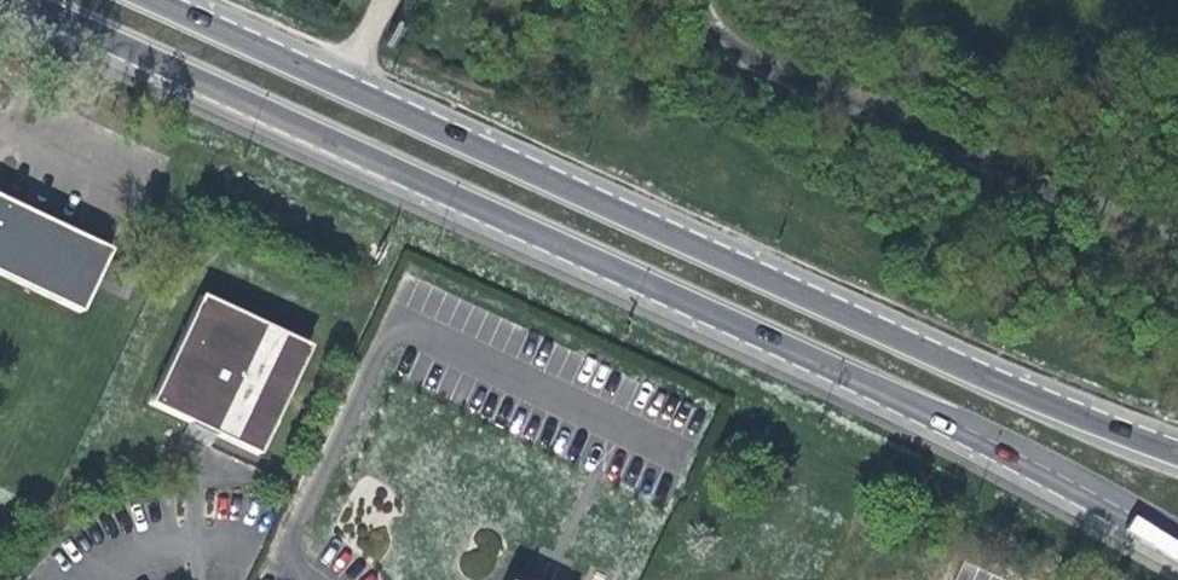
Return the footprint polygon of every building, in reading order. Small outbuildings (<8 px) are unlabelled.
[(79,315),(108,252),(0,200),(0,277),(79,315)] [(212,438),(253,458),(307,346),(199,296),(147,408),(212,438)]
